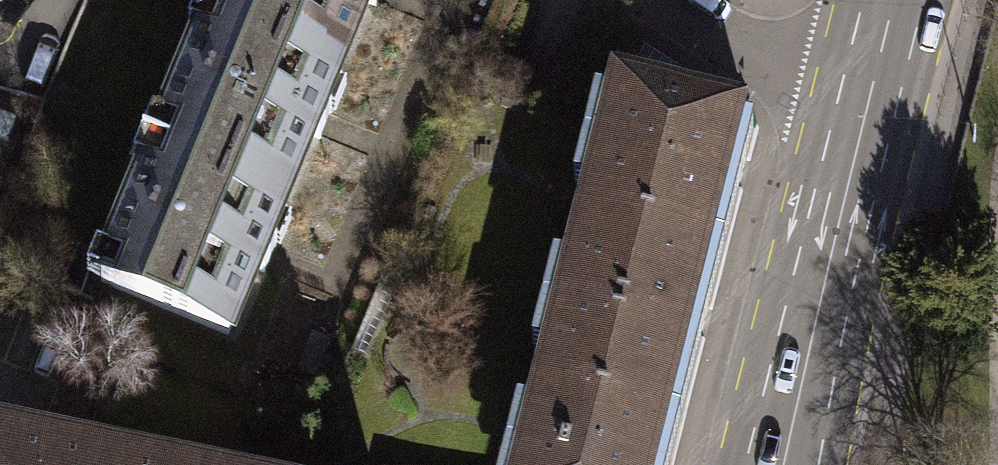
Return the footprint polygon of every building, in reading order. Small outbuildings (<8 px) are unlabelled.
[(225,21),(338,68),(366,2),(375,6),(377,0),(234,0),(225,21)] [(180,132),(170,154),(283,201),(311,134),(320,138),(326,124),(332,110),(323,106),(338,68),(225,21),(216,42),(203,36),(165,126),(180,132)] [(585,214),(723,248),(752,130),(735,126),(737,119),(617,89),(585,214)] [(267,240),(283,201),(170,154),(162,176),(147,170),(110,259),(125,265),(115,288),(228,335),(255,269),(265,273),(271,258),(277,244),(267,240)] [(585,214),(543,383),(680,417),(723,248),(585,214)] [(543,383),(522,464),(668,464),(680,417),(543,383)] [(113,460),(0,436),(0,464),(111,464),(113,460)]
